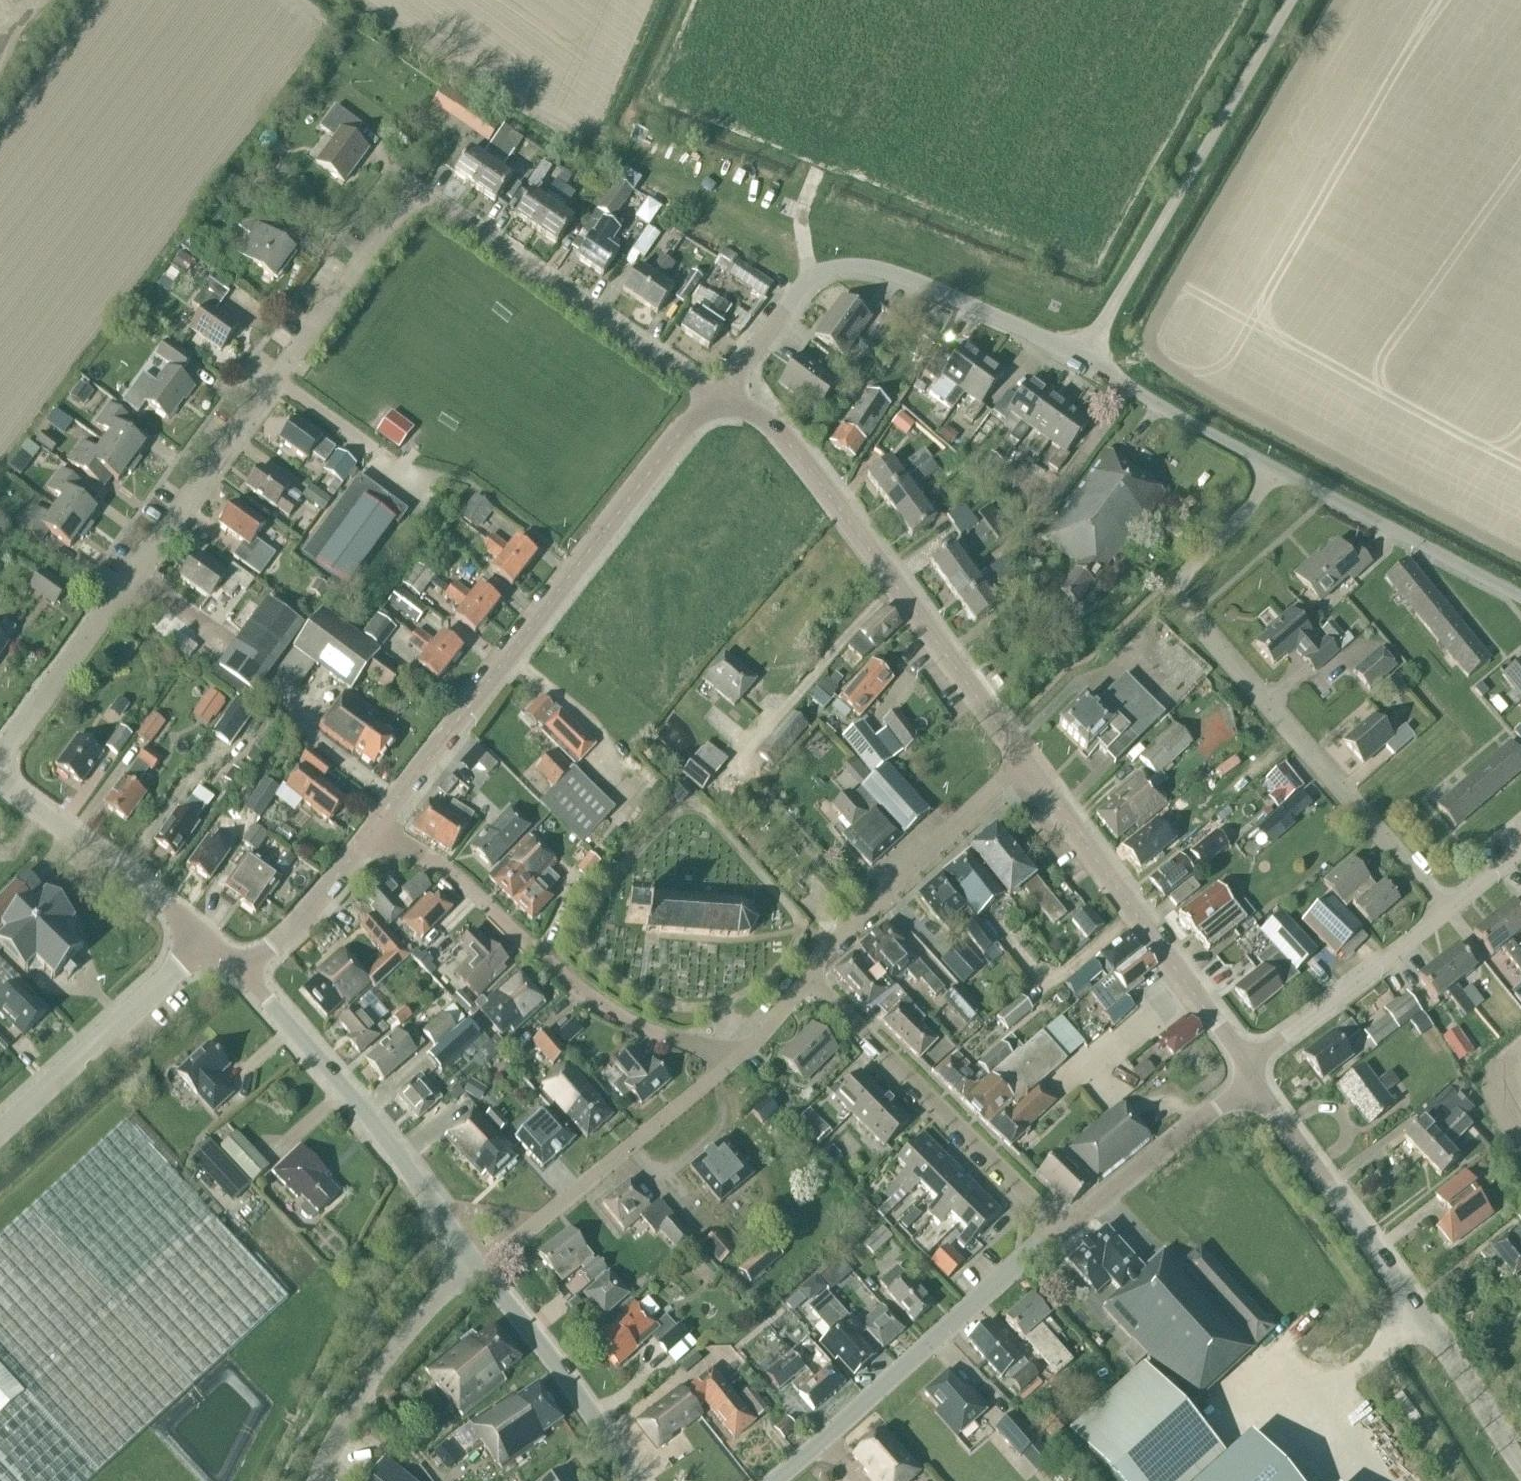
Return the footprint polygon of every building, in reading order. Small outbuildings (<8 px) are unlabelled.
[(341,44),(347,35),(341,30),(334,39),(336,40),(341,44)] [(338,59),(346,48),(341,44),(336,40),(328,51),(338,59)] [(479,116),(443,90),(434,104),(470,129),(479,116)] [(316,164),(344,184),(368,151),(352,139),(361,127),(336,108),(320,129),(334,140),(316,164)] [(453,175),(474,190),(504,147),(512,134),(502,127),(481,159),(470,152),(453,175)] [(277,144),(276,137),(271,133),(265,134),(259,141),(259,148),(264,152),(271,151),(277,144)] [(514,153),(504,147),(474,190),(495,204),(511,180),(500,173),(514,153)] [(565,189),(574,176),(564,170),(555,182),(565,189)] [(515,217),(536,232),(565,189),(555,182),(542,202),(531,194),(515,217)] [(597,212),(606,219),(619,201),(624,204),(630,194),(616,184),(597,212)] [(575,196),(565,189),(536,232),(556,246),(572,223),(562,215),(575,196)] [(647,202),(635,221),(648,230),(661,211),(647,202)] [(251,206),(236,226),(252,239),(239,256),(273,281),(293,254),(264,232),(272,221),(251,206)] [(597,212),(574,246),(581,252),(591,238),(593,239),(604,222),(606,219),(597,212)] [(581,252),(576,259),(603,278),(618,256),(612,252),(617,245),(613,242),(619,233),(604,222),(593,239),(591,238),(581,252)] [(190,254),(200,241),(189,233),(179,246),(190,254)] [(188,259),(180,253),(172,265),(180,270),(188,259)] [(622,291),(640,304),(668,262),(662,258),(650,276),(638,268),(622,291)] [(726,275),(763,300),(772,286),(735,261),(726,275)] [(674,266),(668,262),(640,304),(657,315),(673,293),(662,285),(674,266)] [(190,330),(221,352),(237,330),(215,314),(229,294),(210,280),(192,305),(202,313),(190,330)] [(707,295),(681,332),(708,351),(723,330),(718,327),(729,309),(707,295)] [(897,312),(905,317),(916,300),(908,295),(897,312)] [(842,299),(828,318),(857,339),(870,320),(842,299)] [(843,357),(857,339),(828,318),(814,337),(843,357)] [(911,358),(921,364),(922,365),(933,347),(932,346),(922,340),(911,358)] [(185,401),(194,389),(179,378),(192,360),(167,342),(156,357),(169,367),(143,403),(168,421),(183,400),(185,401)] [(953,411),(964,395),(961,392),(984,361),(964,346),(954,360),(942,351),(924,374),(937,383),(941,378),(956,389),(944,405),(953,411)] [(779,386),(798,400),(819,371),(800,357),(779,386)] [(984,361),(961,392),(964,395),(975,403),(964,419),(972,425),(984,409),(981,406),(1003,375),(984,361)] [(837,385),(819,371),(798,400),(817,413),(837,385)] [(1018,445),(1030,429),(1027,427),(1050,395),(1030,381),(1017,398),(1011,393),(996,413),(1007,422),(1012,416),(1022,423),(1010,439),(1018,445)] [(89,391),(79,384),(69,398),(79,405),(89,391)] [(830,446),(853,461),(865,444),(889,407),(867,393),(852,415),(851,414),(830,446)] [(1050,395),(1027,427),(1030,429),(1041,437),(1029,453),(1038,460),(1049,444),(1046,441),(1069,410),(1050,395)] [(111,436),(104,445),(136,468),(141,461),(136,458),(144,447),(123,431),(130,421),(110,406),(96,425),(111,436)] [(1046,441),(1049,444),(1060,452),(1049,468),(1057,474),(1069,457),(1066,455),(1089,424),(1069,410),(1046,441)] [(911,423),(901,415),(893,424),(903,433),(911,423)] [(405,441),(408,438),(385,421),(377,433),(399,449),(405,441)] [(280,442),(306,461),(310,457),(323,466),(333,451),(294,422),(280,442)] [(945,427),(938,436),(949,445),(956,436),(945,427)] [(59,445),(43,433),(36,443),(52,455),(59,445)] [(39,452),(27,442),(20,451),(32,461),(39,452)] [(136,468),(104,445),(97,455),(82,444),(68,462),(105,489),(113,479),(118,483),(126,472),(130,475),(136,468)] [(1078,567),(1058,593),(1076,607),(1111,561),(1114,564),(1166,496),(1108,451),(1041,539),(1078,567)] [(356,466),(338,453),(324,473),(335,481),(342,486),(356,466)] [(867,478),(882,499),(931,462),(925,453),(898,473),(889,461),(867,478)] [(989,456),(980,467),(991,475),(999,464),(989,456)] [(938,472),(931,462),(882,499),(897,519),(919,503),(911,491),(938,472)] [(302,499),(289,489),(261,468),(246,489),(274,510),(275,509),(289,519),(303,499),(302,499)] [(63,501),(55,510),(87,534),(93,526),(88,523),(96,513),(75,497),(82,487),(61,472),(48,490),(63,501)] [(408,514),(358,477),(344,497),(302,555),(316,566),(346,588),(393,523),(398,527),(408,514)] [(333,497),(342,486),(335,481),(326,492),(333,497)] [(303,499),(323,513),(331,502),(310,487),(302,499),(303,499)] [(475,498),(460,517),(476,529),(491,510),(475,498)] [(927,513),(919,503),(897,519),(911,539),(941,517),(935,507),(927,513)] [(254,541),(265,526),(235,504),(219,526),(244,544),(234,558),(260,577),(275,556),(254,541)] [(947,519),(953,528),(971,515),(964,506),(947,519)] [(82,541),(87,534),(55,510),(48,520),(34,509),(20,527),(41,543),(48,533),(70,548),(78,538),(82,541)] [(971,515),(953,528),(960,537),(978,525),(971,515)] [(491,537),(487,543),(524,572),(536,556),(516,541),(509,551),(491,537)] [(511,588),(524,572),(487,543),(482,549),(499,563),(492,573),(511,588)] [(959,543),(930,564),(945,585),(968,569),(960,558),(967,553),(959,543)] [(1316,557),(1295,576),(1318,603),(1348,578),(1351,582),(1369,565),(1357,552),(1349,559),(1337,544),(1318,560),(1316,557)] [(197,557),(180,580),(210,601),(217,591),(229,599),(238,587),(246,593),(253,583),(233,567),(225,578),(197,557)] [(945,585),(961,606),(1010,570),(1002,560),(976,580),(968,569),(945,585)] [(1384,580),(1406,606),(1428,587),(1406,561),(1384,580)] [(403,585),(419,598),(434,579),(418,566),(403,585)] [(28,590),(54,608),(68,589),(42,570),(28,590)] [(1016,578),(1010,570),(961,606),(975,625),(997,609),(989,598),(1016,578)] [(320,600),(328,589),(318,581),(310,592),(320,600)] [(1015,601),(1025,594),(1017,583),(1007,590),(1015,601)] [(454,585),(450,591),(487,620),(499,604),(479,588),(472,598),(454,585)] [(1449,613),(1428,587),(1406,606),(1427,631),(1449,613)] [(388,604),(416,626),(427,612),(399,590),(388,604)] [(474,635),(487,620),(450,591),(445,597),(463,610),(455,620),(474,635)] [(267,602),(218,669),(254,695),(303,628),(267,602)] [(322,611),(293,649),(276,672),(299,689),(316,666),(351,692),(364,675),(388,693),(401,674),(378,657),(380,654),(322,611)] [(1267,636),(1256,646),(1273,666),(1293,649),(1314,674),(1337,654),(1325,641),(1320,646),(1290,612),(1265,633),(1267,636)] [(1470,638),(1449,613),(1427,631),(1449,657),(1470,638)] [(838,658),(851,671),(872,650),(873,651),(900,627),(889,614),(883,619),(880,616),(866,629),(838,658)] [(362,635),(381,650),(397,630),(378,615),(362,635)] [(9,645),(6,644),(16,631),(4,622),(0,628),(0,657),(9,645)] [(1335,648),(1344,639),(1331,623),(1321,631),(1335,648)] [(417,632),(413,638),(450,667),(462,651),(442,636),(435,646),(417,632)] [(118,643),(133,654),(140,644),(125,633),(118,643)] [(450,667),(413,638),(408,644),(426,657),(418,668),(437,683),(450,667)] [(1489,661),(1470,638),(1449,657),(1468,679),(1489,661)] [(1395,668),(1378,649),(1353,672),(1369,691),(1395,668)] [(703,681),(734,708),(755,683),(724,656),(703,681)] [(1520,700),(1520,661),(1502,677),(1520,700)] [(892,682),(872,664),(838,702),(858,720),(892,682)] [(1388,681),(1399,693),(1404,689),(1393,676),(1388,681)] [(827,677),(809,694),(822,709),(840,691),(827,677)] [(1059,725),(1086,752),(1094,744),(1115,764),(1163,716),(1125,677),(1094,708),(1085,699),(1059,725)] [(1481,684),(1474,690),(1482,699),(1489,693),(1481,684)] [(212,719),(225,702),(211,692),(199,710),(212,719)] [(354,752),(373,767),(394,738),(376,725),(380,719),(346,693),(319,730),(352,754),(354,752)] [(595,748),(560,713),(557,716),(551,710),(552,710),(541,699),(524,717),(535,727),(537,725),(543,730),(541,732),(576,767),(595,748)] [(113,709),(123,716),(129,708),(119,701),(113,709)] [(212,735),(231,749),(255,714),(236,701),(212,735)] [(882,723),(887,730),(904,753),(919,742),(897,712),(882,723)] [(792,715),(770,740),(785,754),(807,728),(792,715)] [(137,737),(149,745),(153,739),(154,740),(165,725),(152,716),(137,737)] [(1393,757),(1414,739),(1404,727),(1390,739),(1373,719),(1344,744),(1363,765),(1384,747),(1393,757)] [(874,740),(861,724),(842,740),(873,777),(904,753),(887,730),(874,740)] [(1139,759),(1157,778),(1192,745),(1174,726),(1139,759)] [(105,749),(121,760),(136,740),(121,728),(105,749)] [(102,755),(78,738),(56,768),(59,770),(57,773),(67,780),(69,778),(80,786),(102,755)] [(772,768),(785,754),(770,740),(757,755),(772,768)] [(1487,764),(1505,786),(1520,772),(1520,756),(1510,744),(1487,764)] [(469,775),(487,756),(476,746),(459,764),(469,775)] [(682,775),(703,791),(727,763),(706,746),(682,775)] [(104,807),(126,823),(145,796),(135,789),(149,770),(152,772),(161,760),(146,749),(104,807)] [(540,804),(581,845),(614,811),(573,770),(574,769),(555,751),(535,772),(553,790),(540,804)] [(331,770),(310,753),(301,764),(303,766),(285,789),(328,823),(345,802),(321,782),(331,770)] [(1487,764),(1462,786),(1480,807),(1505,786),(1487,764)] [(1294,779),(1284,767),(1266,781),(1276,794),(1294,779)] [(929,815),(885,768),(852,798),(849,794),(832,808),(850,830),(842,838),(871,868),(904,839),(903,838),(929,815)] [(235,789),(244,777),(232,769),(224,781),(235,789)] [(1096,816),(1116,842),(1134,827),(1137,831),(1167,807),(1140,774),(1108,800),(1111,804),(1096,816)] [(258,791),(271,800),(278,790),(265,781),(258,791)] [(694,794),(684,783),(672,794),(682,806),(694,794)] [(1455,829),(1480,807),(1462,786),(1436,808),(1455,829)] [(154,843),(175,858),(198,825),(195,823),(213,799),(197,788),(190,797),(192,799),(181,813),(177,810),(154,843)] [(1282,810),(1291,821),(1311,804),(1302,793),(1282,810)] [(412,830),(450,854),(468,825),(447,812),(429,802),(412,830)] [(473,816),(452,803),(447,812),(468,825),(473,816)] [(1294,825),(1281,810),(1263,826),(1276,841),(1294,825)] [(490,869),(529,829),(511,811),(488,834),(487,832),(470,850),(490,869)] [(188,867),(209,883),(229,855),(220,848),(236,826),(224,818),(188,867)] [(1123,850),(1140,870),(1173,844),(1157,823),(1123,850)] [(271,836),(275,830),(266,824),(262,830),(271,836)] [(256,853),(268,836),(254,826),(242,844),(256,853)] [(970,850),(971,852),(1005,896),(1009,900),(1022,889),(1053,927),(1066,917),(1035,879),(995,830),(970,850)] [(1178,859),(1149,882),(1164,900),(1192,877),(1228,849),(1216,832),(1189,854),(1194,860),(1185,868),(1178,859)] [(488,879),(512,902),(531,882),(533,885),(547,872),(555,864),(552,861),(554,860),(530,837),(488,879)] [(967,907),(977,918),(1005,896),(971,852),(943,874),(943,875),(967,907)] [(295,862),(284,854),(273,869),(283,877),(295,862)] [(577,870),(588,879),(600,864),(589,855),(577,870)] [(243,901),(240,905),(255,916),(281,880),(265,869),(270,861),(264,856),(258,864),(248,857),(225,889),(243,901)] [(1382,884),(1376,890),(1351,861),(1324,884),(1345,909),(1352,903),(1371,926),(1398,902),(1382,884)] [(533,885),(531,882),(512,902),(531,921),(552,900),(547,894),(557,881),(547,872),(533,885)] [(27,972),(45,972),(54,981),(63,972),(70,979),(81,968),(74,961),(83,952),(74,943),(74,924),(75,923),(46,894),(45,895),(43,894),(42,894),(40,892),(42,890),(26,875),(0,901),(0,952),(2,950),(25,973),(27,972)] [(954,918),(967,907),(943,875),(918,897),(948,934),(960,925),(954,918)] [(374,915),(373,916),(385,929),(431,889),(420,877),(401,894),(403,896),(398,900),(392,894),(396,891),(388,881),(367,900),(373,906),(370,910),(374,915)] [(1168,900),(1176,909),(1199,891),(1191,882),(1168,900)] [(1207,954),(1254,916),(1244,903),(1234,910),(1216,887),(1178,918),(1180,920),(1178,925),(1185,933),(1190,933),(1207,954)] [(452,910),(438,896),(433,902),(429,897),(403,923),(421,941),(452,910)] [(1336,956),(1362,930),(1329,896),(1302,922),(1336,956)] [(645,926),(645,933),(737,939),(749,936),(756,924),(751,911),(740,905),(649,898),(648,906),(629,904),(629,908),(632,908),(631,922),(628,921),(628,925),(645,926)] [(1492,921),(1510,943),(1520,935),(1520,916),(1512,905),(1492,921)] [(1072,923),(1087,941),(1102,928),(1088,910),(1072,923)] [(1295,972),(1295,973),(1316,953),(1280,915),(1260,934),(1279,955),(1295,972)] [(385,929),(373,916),(360,928),(386,957),(365,977),(341,951),(313,976),(317,980),(303,992),(327,1019),(344,1004),(349,1009),(373,987),(375,989),(410,957),(385,929)] [(998,944),(977,918),(962,930),(983,956),(998,944)] [(1492,921),(1473,936),(1491,959),(1502,950),(1508,958),(1517,951),(1510,943),(1492,921)] [(890,985),(896,980),(897,981),(898,980),(900,982),(905,978),(903,976),(906,974),(904,972),(905,972),(917,984),(919,982),(935,999),(944,991),(917,962),(886,926),(859,950),(890,985)] [(507,963),(490,946),(488,948),(474,934),(459,949),(470,960),(455,975),(478,998),(505,971),(502,968),(507,963)] [(1140,950),(1128,934),(1096,960),(1108,975),(1140,950)] [(957,947),(940,962),(962,986),(979,970),(957,947)] [(1457,949),(1437,965),(1455,987),(1475,971),(1457,949)] [(1508,958),(1520,974),(1520,956),(1517,951),(1508,958)] [(424,971),(425,970),(430,965),(433,963),(423,952),(420,955),(415,960),(414,961),(424,971)] [(1096,1004),(1099,1007),(1104,1013),(1102,1016),(1112,1028),(1134,1010),(1125,999),(1143,984),(1140,981),(1155,969),(1143,953),(1113,977),(1119,985),(1096,1004)] [(834,973),(867,1009),(890,989),(879,975),(874,980),(853,955),(834,973)] [(1262,969),(1234,992),(1253,1015),(1280,992),(1298,977),(1295,973),(1295,972),(1279,955),(1262,969)] [(1064,985),(1078,1003),(1093,991),(1088,985),(1102,973),(1093,962),(1064,985)] [(1437,965),(1418,980),(1436,1003),(1446,994),(1453,1002),(1462,995),(1455,987),(1437,965)] [(18,985),(16,987),(1,973),(0,974),(0,998),(2,1000),(0,1003),(0,1015),(22,1037),(47,1013),(18,985)] [(531,990),(517,974),(485,1002),(482,1000),(475,1007),(491,1026),(531,990)] [(1510,993),(1520,1006),(1520,985),(1510,993)] [(966,1028),(968,1026),(982,1014),(958,988),(942,1001),(966,1028)] [(1471,988),(1462,995),(1475,1011),(1483,1004),(1471,988)] [(882,1024),(919,1061),(935,1043),(919,1027),(924,1022),(896,989),(877,1009),(887,1019),(882,1024)] [(545,1005),(531,990),(491,1026),(502,1038),(510,1031),(512,1034),(545,1005)] [(1069,997),(1064,991),(1059,991),(1056,994),(1055,999),(1059,1004),(1064,1004),(1067,1002),(1069,997)] [(465,1017),(475,1007),(460,992),(450,1002),(454,1006),(465,1017)] [(1383,1012),(1387,1017),(1363,1035),(1375,1049),(1398,1032),(1421,1014),(1406,994),(1383,1012)] [(347,1042),(360,1056),(387,1032),(378,1022),(387,1015),(369,995),(361,1002),(363,1004),(339,1025),(351,1039),(347,1042)] [(1462,995),(1453,1002),(1466,1018),(1475,1011),(1462,995)] [(996,1019),(1007,1032),(1033,1012),(1022,998),(996,1019)] [(443,1015),(422,1034),(436,1050),(456,1031),(454,1029),(464,1021),(453,1008),(444,1016),(443,1015)] [(399,1028),(412,1018),(405,1009),(392,1019),(399,1028)] [(1413,1021),(1423,1035),(1431,1029),(1421,1015),(1413,1021)] [(1203,1034),(1192,1020),(1187,1024),(1183,1019),(1158,1039),(1173,1058),(1203,1034)] [(1303,1058),(1321,1081),(1352,1058),(1343,1046),(1358,1035),(1350,1023),(1334,1035),(1303,1058)] [(427,1059),(441,1075),(480,1040),(466,1024),(427,1059)] [(812,1026),(796,1043),(820,1068),(837,1051),(812,1026)] [(1473,1053),(1457,1030),(1442,1040),(1458,1063),(1473,1053)] [(566,1055),(546,1032),(532,1044),(552,1067),(566,1055)] [(366,1063),(383,1082),(424,1046),(415,1036),(405,1044),(397,1035),(366,1063)] [(1022,1053),(1020,1052),(962,1102),(1010,1149),(1028,1132),(1026,1130),(1054,1104),(1039,1086),(1065,1062),(1041,1035),(1022,1053)] [(499,1051),(504,1046),(496,1037),(491,1042),(499,1051)] [(933,1075),(962,1102),(1020,1052),(1009,1039),(1006,1041),(980,1065),(972,1072),(955,1054),(933,1075)] [(820,1068),(796,1043),(779,1059),(804,1084),(820,1068)] [(232,1096),(216,1080),(228,1069),(208,1047),(177,1075),(213,1114),(232,1096)] [(614,1090),(617,1094),(647,1067),(633,1050),(614,1066),(624,1078),(614,1087),(614,1090)] [(647,1067),(617,1094),(621,1098),(624,1098),(630,1094),(641,1107),(670,1083),(653,1063),(647,1067)] [(571,1123),(587,1140),(612,1118),(598,1102),(600,1100),(569,1065),(539,1091),(569,1125),(571,1123)] [(1141,1085),(1152,1076),(1144,1066),(1133,1075),(1141,1085)] [(1337,1089),(1347,1102),(1352,1109),(1354,1108),(1368,1126),(1393,1107),(1386,1098),(1400,1088),(1389,1074),(1375,1084),(1364,1069),(1337,1089)] [(835,1099),(851,1116),(876,1091),(860,1074),(835,1099)] [(396,1097),(418,1121),(441,1102),(420,1077),(396,1097)] [(473,1099),(480,1087),(470,1081),(463,1093),(473,1099)] [(1429,1104),(1439,1115),(1457,1099),(1456,1098),(1463,1092),(1456,1085),(1451,1090),(1448,1086),(1429,1104)] [(892,1107),(876,1091),(851,1116),(867,1132),(892,1107)] [(793,1118),(803,1109),(794,1100),(784,1108),(793,1118)] [(752,1115),(761,1125),(776,1113),(767,1102),(752,1115)] [(1466,1103),(1457,1112),(1464,1120),(1473,1111),(1466,1103)] [(1098,1185),(1151,1141),(1120,1104),(1059,1154),(1058,1153),(1037,1175),(1070,1207),(1095,1182),(1098,1185)] [(892,1107),(867,1132),(884,1148),(909,1123),(892,1107)] [(445,1138),(482,1179),(485,1175),(492,1183),(516,1161),(509,1153),(512,1150),(475,1110),(445,1138)] [(830,1130),(809,1110),(797,1123),(817,1143),(830,1130)] [(485,1119),(499,1134),(507,1127),(493,1112),(485,1119)] [(515,1140),(542,1170),(574,1142),(547,1112),(515,1140)] [(1405,1142),(1421,1159),(1464,1120),(1457,1112),(1432,1135),(1421,1122),(1403,1140),(1405,1142)] [(1471,1127),(1464,1120),(1421,1159),(1440,1179),(1458,1162),(1447,1150),(1471,1127)] [(123,1124),(0,1237),(0,1480),(91,1480),(286,1302),(123,1124)] [(268,1171),(235,1135),(221,1149),(254,1184),(268,1171)] [(896,1182),(902,1189),(939,1153),(923,1137),(896,1164),(905,1173),(896,1182)] [(1390,1153),(1405,1142),(1403,1140),(1401,1138),(1386,1148),(1390,1153)] [(199,1169),(219,1152),(209,1140),(189,1158),(199,1169)] [(753,1177),(723,1141),(690,1169),(719,1205),(753,1177)] [(300,1148),(273,1175),(296,1200),(300,1196),(308,1204),(301,1210),(301,1215),(307,1220),(311,1221),(318,1215),(338,1195),(321,1177),(324,1174),(300,1148)] [(830,1165),(839,1156),(832,1148),(822,1157),(830,1165)] [(954,1168),(939,1153),(902,1189),(909,1196),(918,1186),(927,1195),(954,1168)] [(933,1220),(969,1184),(954,1168),(927,1195),(936,1204),(926,1213),(933,1220)] [(1437,1229),(1452,1247),(1491,1218),(1483,1206),(1486,1204),(1464,1174),(1435,1197),(1444,1210),(1450,1205),(1457,1214),(1437,1229)] [(902,1189),(896,1182),(884,1194),(891,1200),(902,1189)] [(629,1184),(602,1206),(624,1232),(641,1219),(654,1235),(658,1231),(681,1256),(695,1244),(672,1218),(659,1202),(649,1211),(629,1184)] [(949,1217),(958,1226),(984,1199),(969,1184),(933,1220),(939,1226),(949,1217)] [(1213,1212),(1219,1202),(1210,1198),(1205,1208),(1213,1212)] [(984,1199),(958,1226),(966,1234),(957,1243),(964,1250),(1000,1215),(984,1199)] [(882,1220),(897,1205),(891,1200),(877,1214),(882,1220)] [(863,1245),(873,1256),(892,1239),(882,1228),(863,1245)] [(1487,1265),(1496,1257),(1514,1278),(1520,1272),(1520,1233),(1517,1229),(1491,1250),(1489,1249),(1480,1256),(1487,1265)] [(570,1231),(538,1256),(561,1284),(592,1259),(570,1231)] [(1224,1455),(1170,1397),(1177,1391),(1191,1407),(1274,1331),(1269,1326),(1257,1312),(1200,1249),(1181,1266),(1165,1251),(1142,1272),(1104,1231),(1067,1265),(1096,1296),(1110,1284),(1118,1293),(1101,1309),(1166,1380),(1160,1386),(1143,1367),(1069,1435),(1112,1480),(1196,1480),(1224,1455)] [(734,1254),(717,1235),(704,1246),(721,1266),(734,1254)] [(963,1266),(954,1257),(950,1260),(942,1252),(931,1263),(948,1280),(963,1266)] [(760,1254),(738,1273),(749,1286),(771,1267),(760,1254)] [(580,1275),(589,1286),(606,1271),(597,1260),(580,1275)] [(879,1285),(913,1324),(932,1307),(906,1278),(897,1269),(879,1285)] [(832,1287),(840,1281),(834,1273),(826,1280),(832,1287)] [(608,1277),(586,1297),(603,1317),(626,1297),(608,1277)] [(812,1295),(815,1298),(825,1289),(815,1278),(798,1293),(805,1301),(812,1295)] [(867,1335),(860,1327),(852,1318),(849,1321),(826,1295),(810,1308),(812,1310),(812,1314),(819,1321),(822,1322),(833,1333),(820,1345),(835,1361),(837,1359),(853,1377),(874,1358),(860,1342),(867,1335)] [(586,1309),(576,1298),(567,1306),(576,1317),(586,1309)] [(623,1321),(598,1344),(619,1367),(651,1338),(667,1356),(687,1337),(678,1327),(676,1329),(666,1318),(655,1328),(649,1322),(659,1313),(647,1299),(637,1308),(634,1305),(620,1317),(623,1321)] [(1030,1300),(1005,1323),(1023,1343),(1024,1342),(1056,1378),(1072,1364),(1053,1343),(1061,1336),(1030,1300)] [(1269,1326),(1277,1319),(1265,1305),(1257,1312),(1269,1326)] [(860,1327),(867,1335),(882,1351),(904,1332),(881,1307),(860,1327)] [(968,1343),(986,1363),(1008,1344),(989,1323),(968,1343)] [(472,1334),(425,1372),(462,1418),(505,1383),(501,1378),(521,1361),(493,1327),(477,1340),(472,1334)] [(781,1358),(787,1353),(779,1344),(773,1349),(781,1358)] [(1005,1375),(1010,1382),(1028,1367),(1008,1344),(986,1363),(1000,1379),(1005,1375)] [(801,1345),(790,1355),(804,1370),(806,1367),(813,1361),(814,1360),(801,1345)] [(804,1370),(790,1355),(765,1376),(779,1391),(792,1379),(804,1370)] [(830,1398),(846,1384),(826,1361),(819,1367),(813,1361),(806,1367),(812,1374),(809,1376),(830,1398)] [(1010,1382),(1020,1393),(1037,1378),(1028,1367),(1010,1382)] [(683,1395),(680,1390),(637,1424),(658,1450),(671,1439),(669,1437),(679,1430),(680,1432),(700,1416),(696,1411),(704,1404),(725,1387),(711,1370),(683,1395)] [(796,1383),(791,1388),(813,1413),(830,1398),(809,1376),(804,1370),(792,1379),(796,1383)] [(948,1373),(923,1395),(938,1411),(934,1414),(956,1439),(988,1410),(967,1387),(963,1390),(948,1373)] [(562,1422),(538,1386),(517,1400),(513,1395),(469,1425),(500,1471),(545,1440),(542,1436),(562,1422)] [(704,1404),(734,1441),(755,1424),(725,1387),(704,1404)] [(741,1397),(757,1419),(768,1411),(751,1390),(741,1397)] [(1051,1440),(1067,1427),(1053,1410),(1037,1422),(1051,1440)] [(1038,1441),(1013,1413),(993,1430),(1019,1459),(1038,1441)] [(774,1431),(783,1441),(796,1430),(786,1420),(774,1431)] [(852,1458),(871,1480),(913,1480),(920,1475),(882,1431),(852,1458)] [(441,1466),(455,1454),(446,1444),(433,1455),(441,1466)] [(1269,1456),(1242,1480),(1292,1480),(1269,1456)] [(384,1461),(369,1480),(408,1480),(384,1461)] [(565,1471),(550,1480),(572,1480),(565,1471)]
